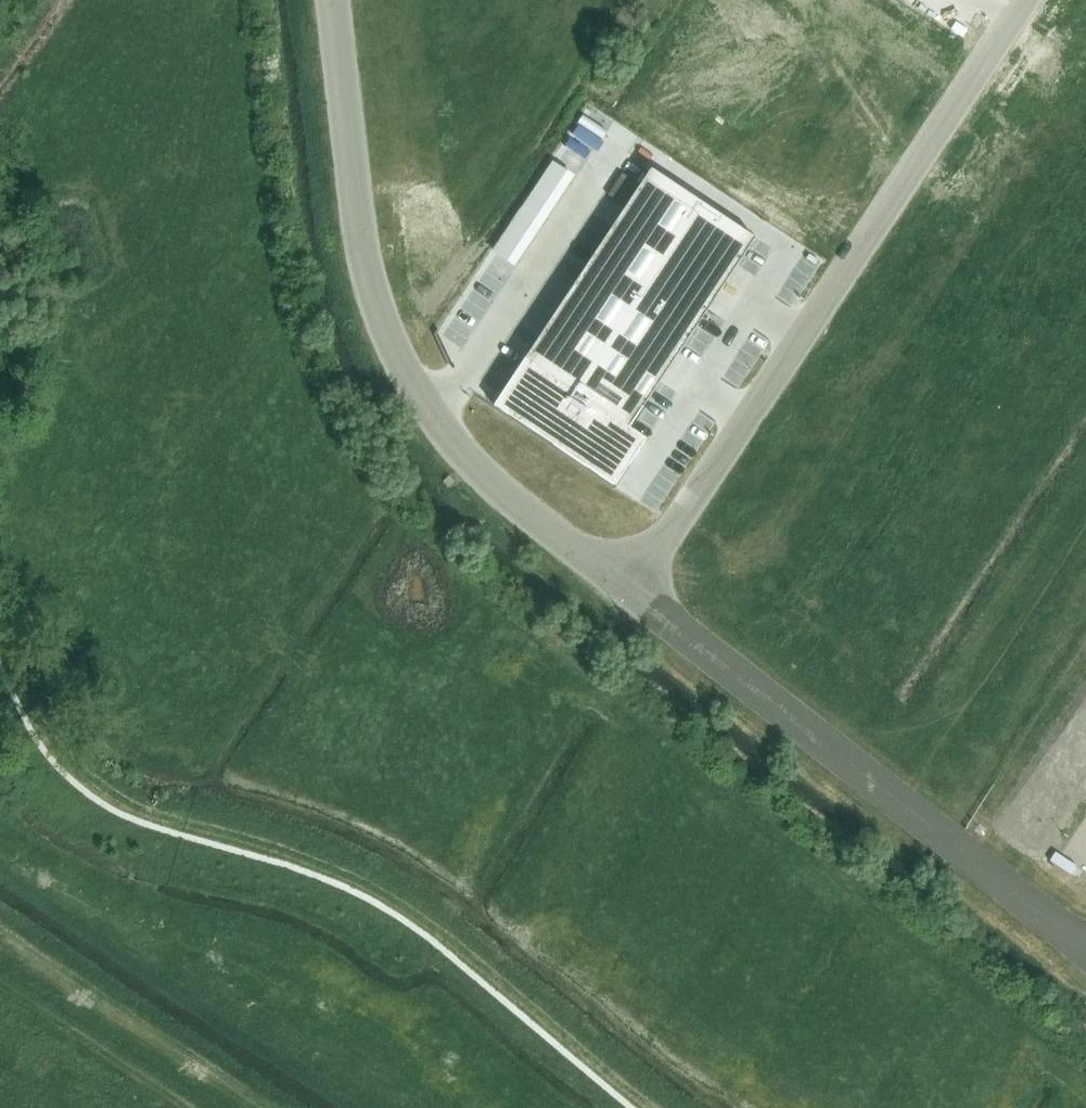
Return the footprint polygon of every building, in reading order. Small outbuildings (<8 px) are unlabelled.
[(652,168),(494,405),(534,432),(539,424),(557,436),(552,444),(615,486),(616,484),(615,483),(642,442),(627,432),(756,237),(652,168)]
